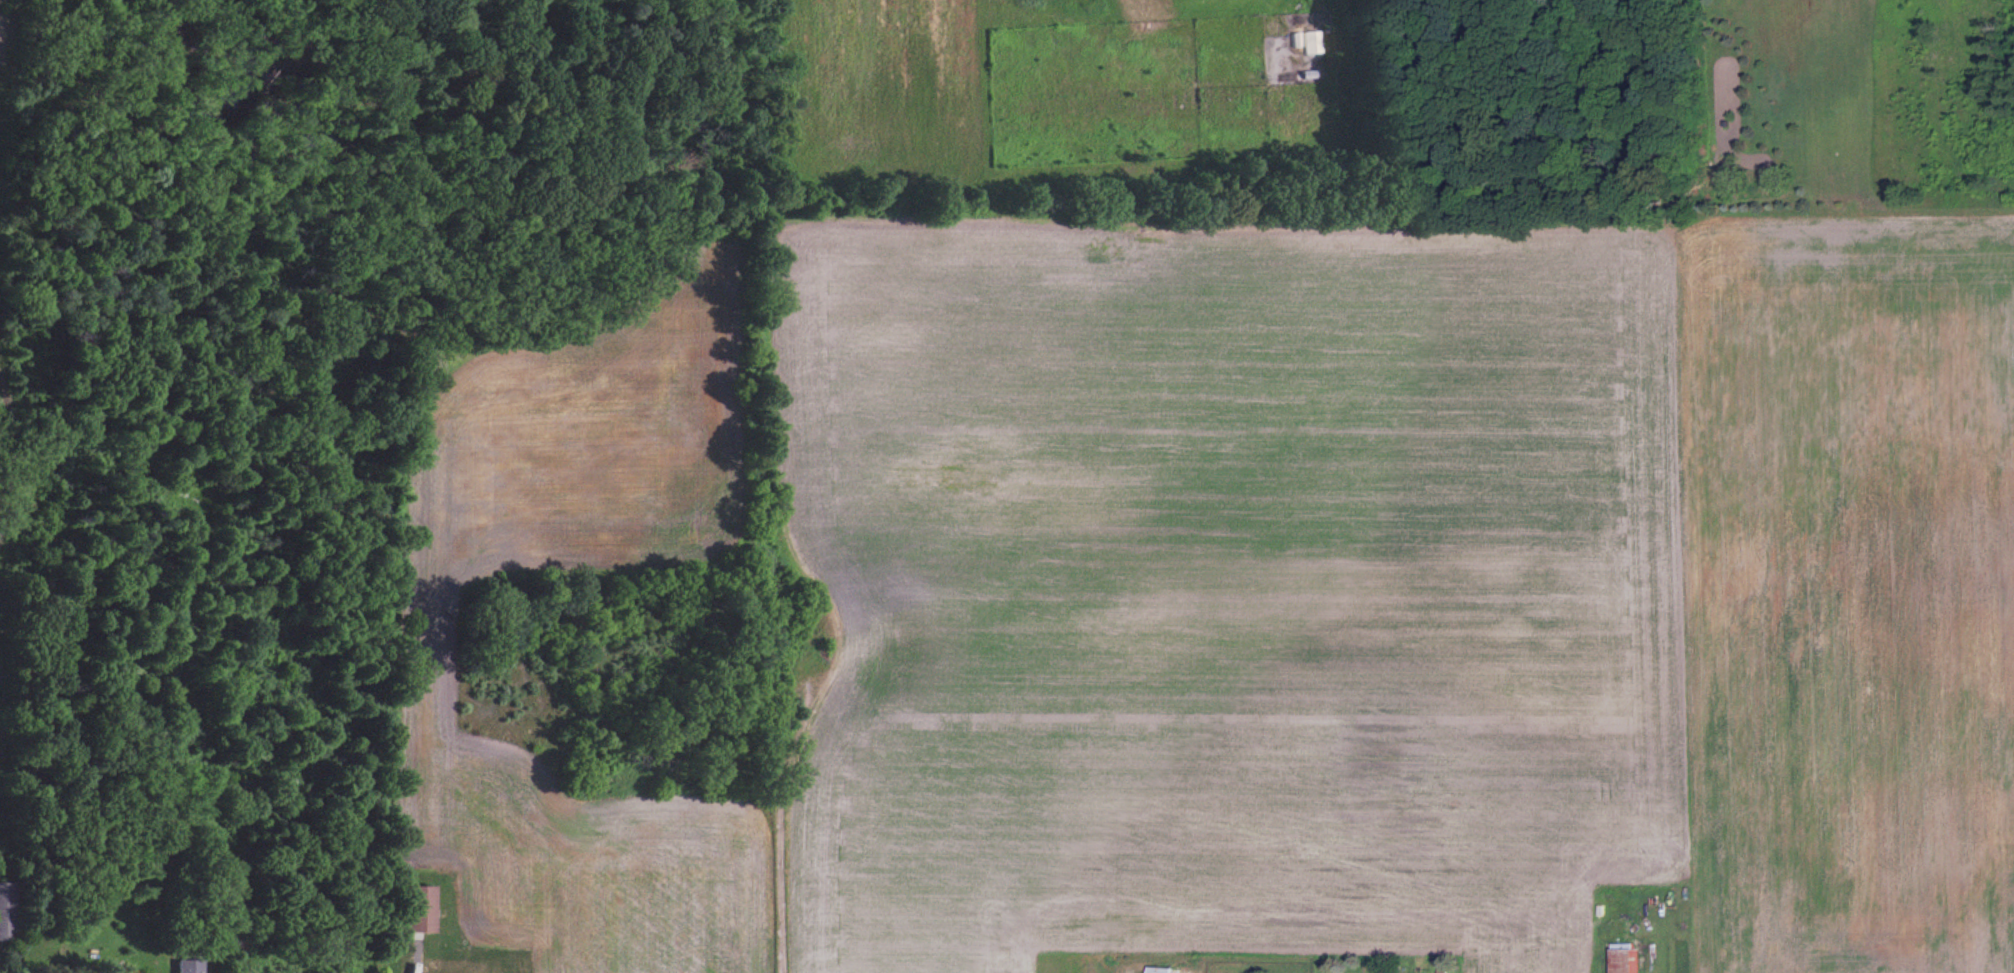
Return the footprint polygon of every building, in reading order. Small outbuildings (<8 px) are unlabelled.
[(1293,33),(1293,48),(1304,48),(1304,55),(1323,55),(1323,33),(1293,33)] [(0,882),(0,940),(21,940),(21,882),(0,882)] [(441,886),(411,886),(411,932),(441,932),(441,886)] [(1606,946),(1606,972),(1638,972),(1638,946),(1606,946)] [(182,960),(182,972),(207,972),(207,960),(182,960)]
